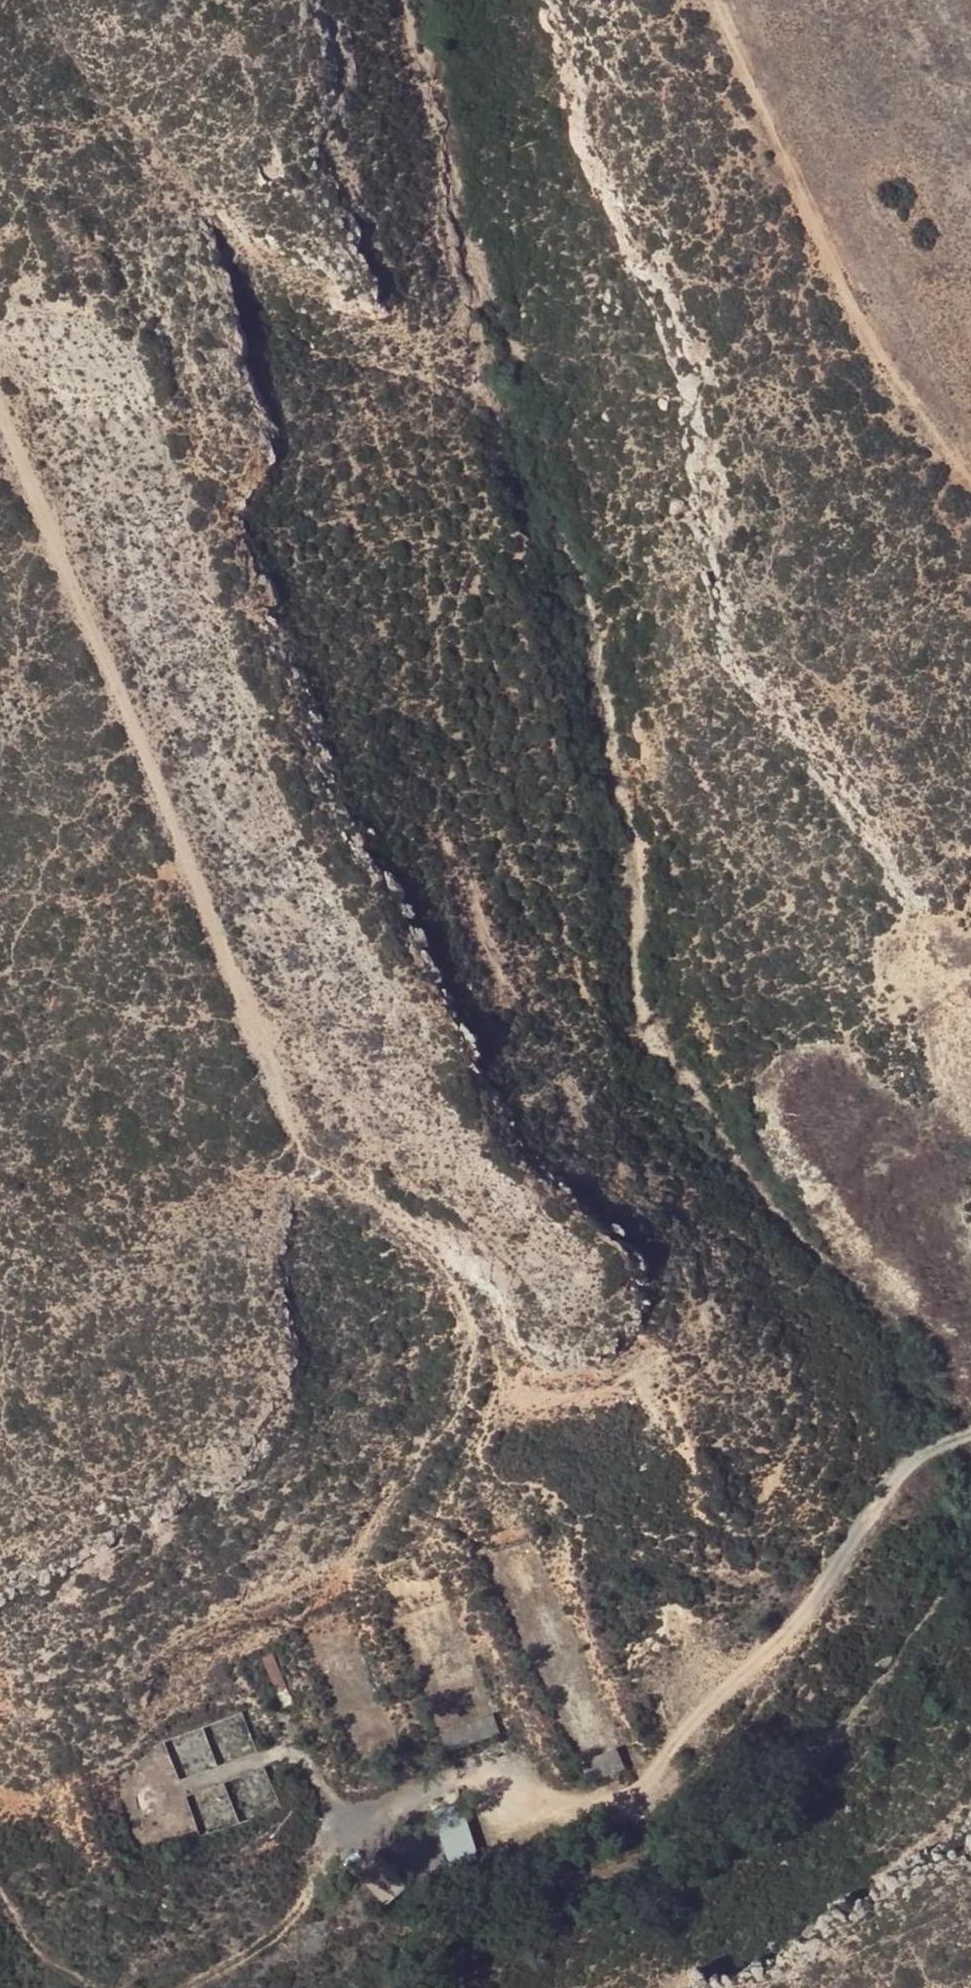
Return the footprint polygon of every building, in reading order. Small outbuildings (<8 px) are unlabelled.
[(449,1748),(504,1733),(498,1712),(443,1727),(449,1748)] [(188,1791),(202,1825),(236,1810),(232,1800),(205,1801),(228,1792),(218,1770),(217,1748),(219,1753),(217,1727),(206,1728),(174,1741),(171,1741),(174,1749),(197,1739),(198,1755),(167,1768),(206,1766),(211,1776),(204,1779),(200,1769),(187,1775),(188,1791)] [(598,1778),(629,1766),(621,1745),(590,1757),(598,1778)] [(465,1798),(436,1807),(454,1868),(484,1859),(465,1798)] [(387,1904),(410,1884),(380,1849),(356,1869),(387,1904)]
